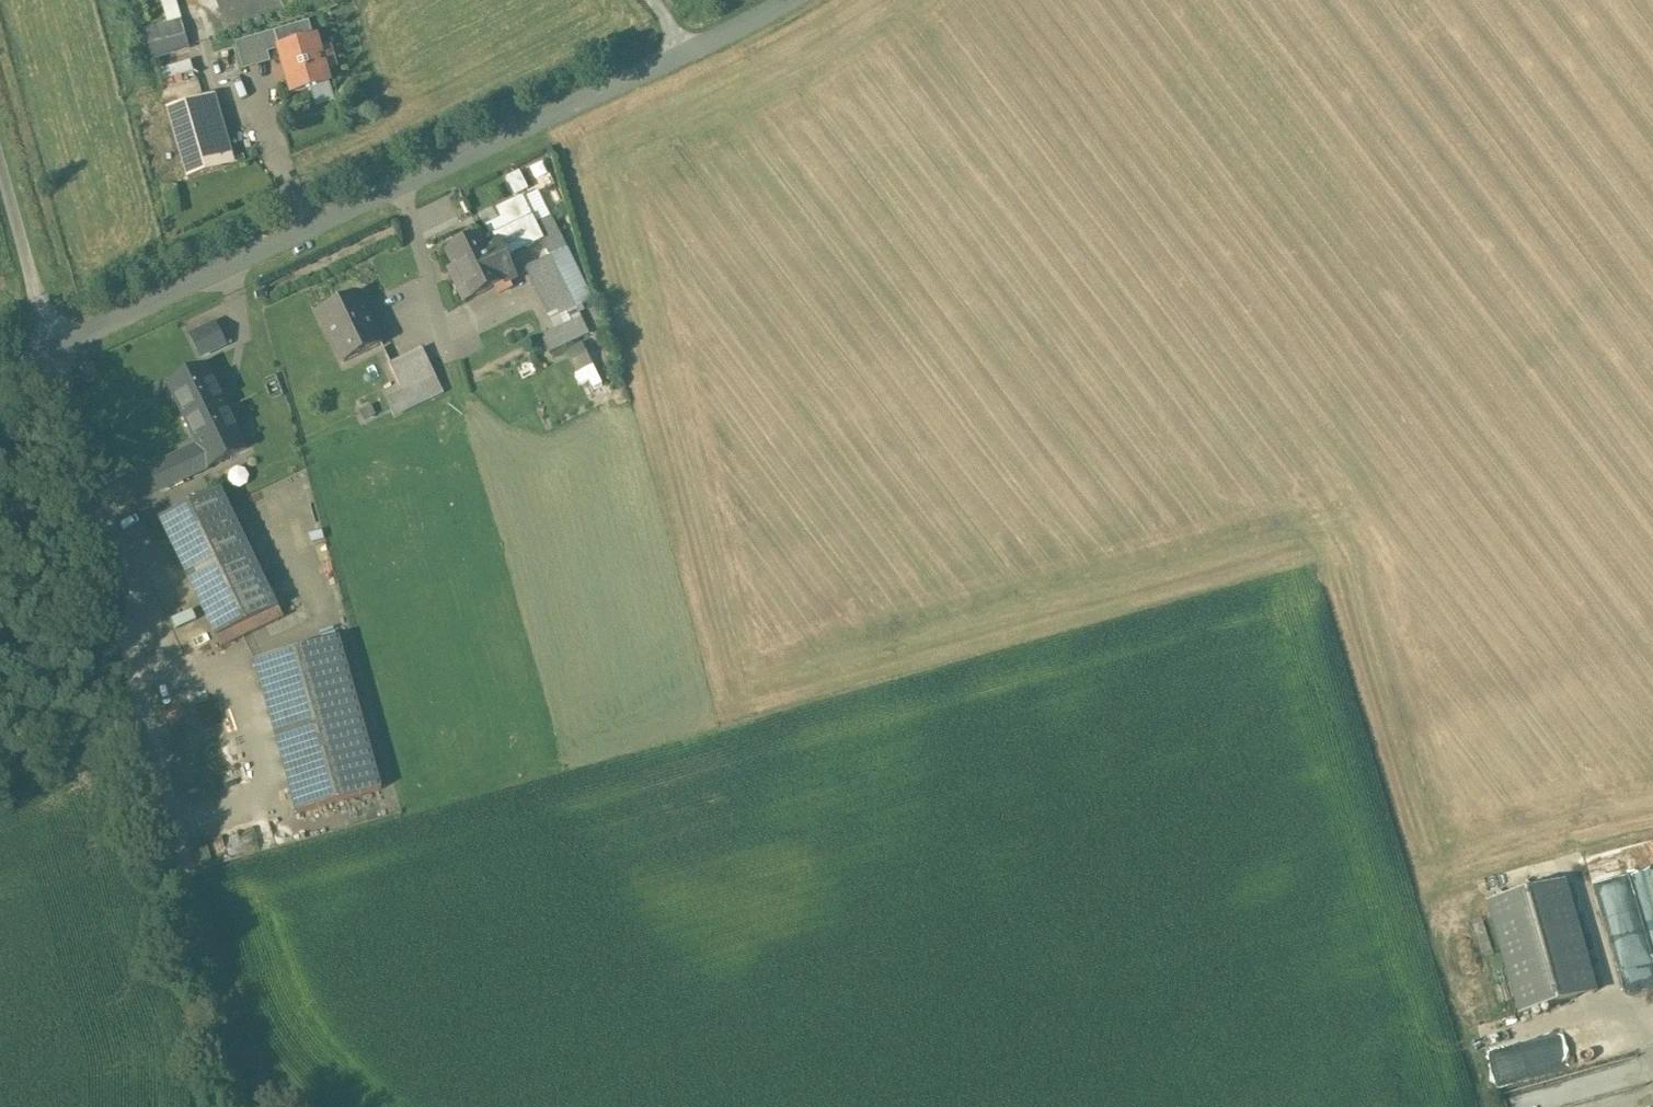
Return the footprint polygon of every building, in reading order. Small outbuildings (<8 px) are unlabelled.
[(170,26),(147,33),(154,58),(188,48),(181,22),(170,26)] [(309,22),(274,32),(275,33),(279,48),(314,38),(309,22)] [(275,33),(236,44),(244,70),(270,62),(267,53),(279,49),(279,48),(275,33)] [(314,38),(279,48),(279,49),(293,95),(330,84),(326,71),(336,68),(330,47),(320,50),(316,37),(314,38)] [(166,66),(168,77),(201,73),(199,61),(166,66)] [(203,99),(169,110),(189,177),(223,167),(203,99)] [(547,158),(527,168),(536,186),(556,176),(547,158)] [(526,169),(510,176),(519,196),(535,189),(526,169)] [(500,260),(505,257),(542,239),(535,225),(522,199),(499,210),(504,220),(489,227),(493,236),(484,241),(493,260),(499,257),(500,260)] [(552,217),(535,225),(542,239),(550,256),(567,247),(552,217)] [(481,235),(448,252),(471,299),(515,278),(505,257),(500,260),(499,257),(493,260),(484,241),(481,235)] [(567,247),(550,256),(552,259),(561,279),(577,271),(578,271),(567,247)] [(552,259),(527,271),(551,320),(576,308),(591,300),(577,271),(561,279),(552,259)] [(359,294),(321,312),(345,362),(383,343),(359,294)] [(582,318),(576,308),(551,320),(558,329),(582,318)] [(558,329),(542,337),(551,353),(590,334),(582,318),(558,329)] [(207,355),(235,346),(226,320),(198,329),(207,355)] [(589,341),(571,351),(582,371),(600,361),(589,341)] [(423,349),(391,365),(404,390),(386,399),(395,416),(444,392),(423,349)] [(206,366),(170,383),(200,446),(210,466),(210,467),(246,449),(206,366)] [(210,466),(200,446),(151,469),(161,490),(210,466)] [(221,490),(160,520),(217,638),(279,608),(221,490)] [(341,639),(256,662),(297,814),(382,790),(341,639)] [(209,838),(219,863),(240,855),(235,842),(231,830),(209,838)] [(1628,990),(1652,985),(1652,869),(1602,882),(1628,990)] [(1563,883),(1490,904),(1521,1014),(1594,993),(1563,883)] [(1514,1106),(1570,1106),(1569,1105),(1652,1085),(1644,1052),(1598,1063),(1590,1031),(1493,1054),(1501,1089),(1509,1087),(1514,1106)]
